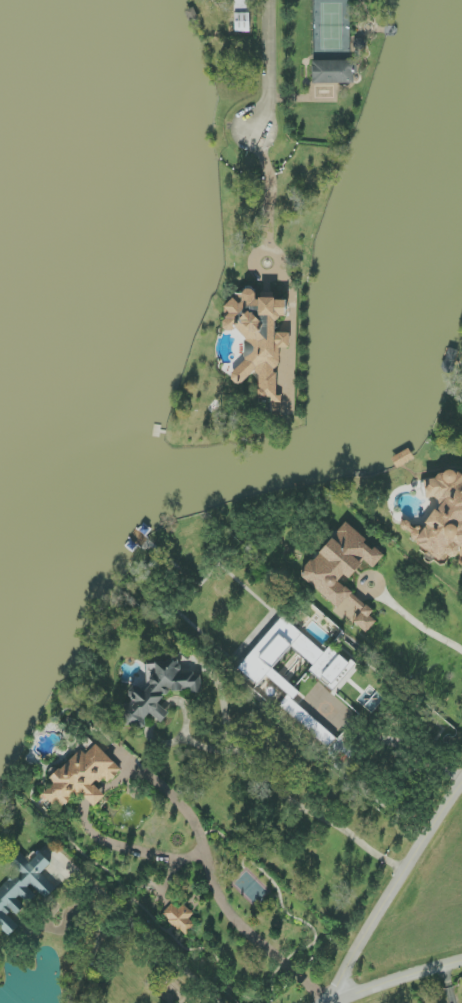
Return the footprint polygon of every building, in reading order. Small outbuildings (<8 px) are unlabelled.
[(236,33),(250,32),(249,0),(235,0),(236,33)] [(313,61),(313,84),(356,84),(356,60),(313,61)] [(276,368),(280,366),(279,348),(289,348),(289,333),(276,333),(276,322),(285,315),(285,299),(256,299),(256,292),(244,289),(241,302),(233,300),(224,307),(227,312),(223,327),(223,330),(225,331),(239,330),(254,350),(254,354),(231,372),(240,383),(256,372),(258,375),(259,399),(271,398),(271,415),(280,415),(283,404),(276,395),(276,368)] [(417,541),(430,558),(444,564),(458,554),(460,549),(461,550),(461,475),(448,469),(423,487),(432,499),(440,502),(442,503),(428,521),(414,531),(412,536),(417,541)] [(300,577),(367,632),(380,617),(341,586),(363,560),(374,569),(384,556),(344,523),(300,577)] [(238,669),(258,686),(266,675),(274,681),(279,675),(272,670),(291,647),(314,666),(310,672),(333,691),(354,666),(330,646),(325,652),(282,617),(238,669)] [(141,732),(147,725),(145,708),(160,723),(169,714),(159,704),(170,691),(190,690),(194,693),(202,693),(201,679),(194,673),(181,674),(180,664),(176,660),(155,662),(156,673),(147,674),(147,685),(129,687),(130,699),(118,711),(118,718),(127,726),(134,726),(141,732)] [(336,738),(299,706),(291,715),(327,748),(336,738)] [(94,785),(102,777),(108,783),(122,770),(105,753),(109,749),(101,740),(86,754),(81,749),(50,780),(55,785),(45,794),(61,811),(80,793),(94,807),(105,797),(94,785)] [(9,936),(19,926),(19,915),(24,903),(29,907),(40,896),(44,901),(56,888),(41,873),(51,863),(40,853),(30,864),(18,852),(8,862),(17,872),(0,889),(0,927),(9,936)] [(196,925),(189,919),(194,914),(183,904),(179,909),(172,903),(162,914),(185,936),(196,925)]
